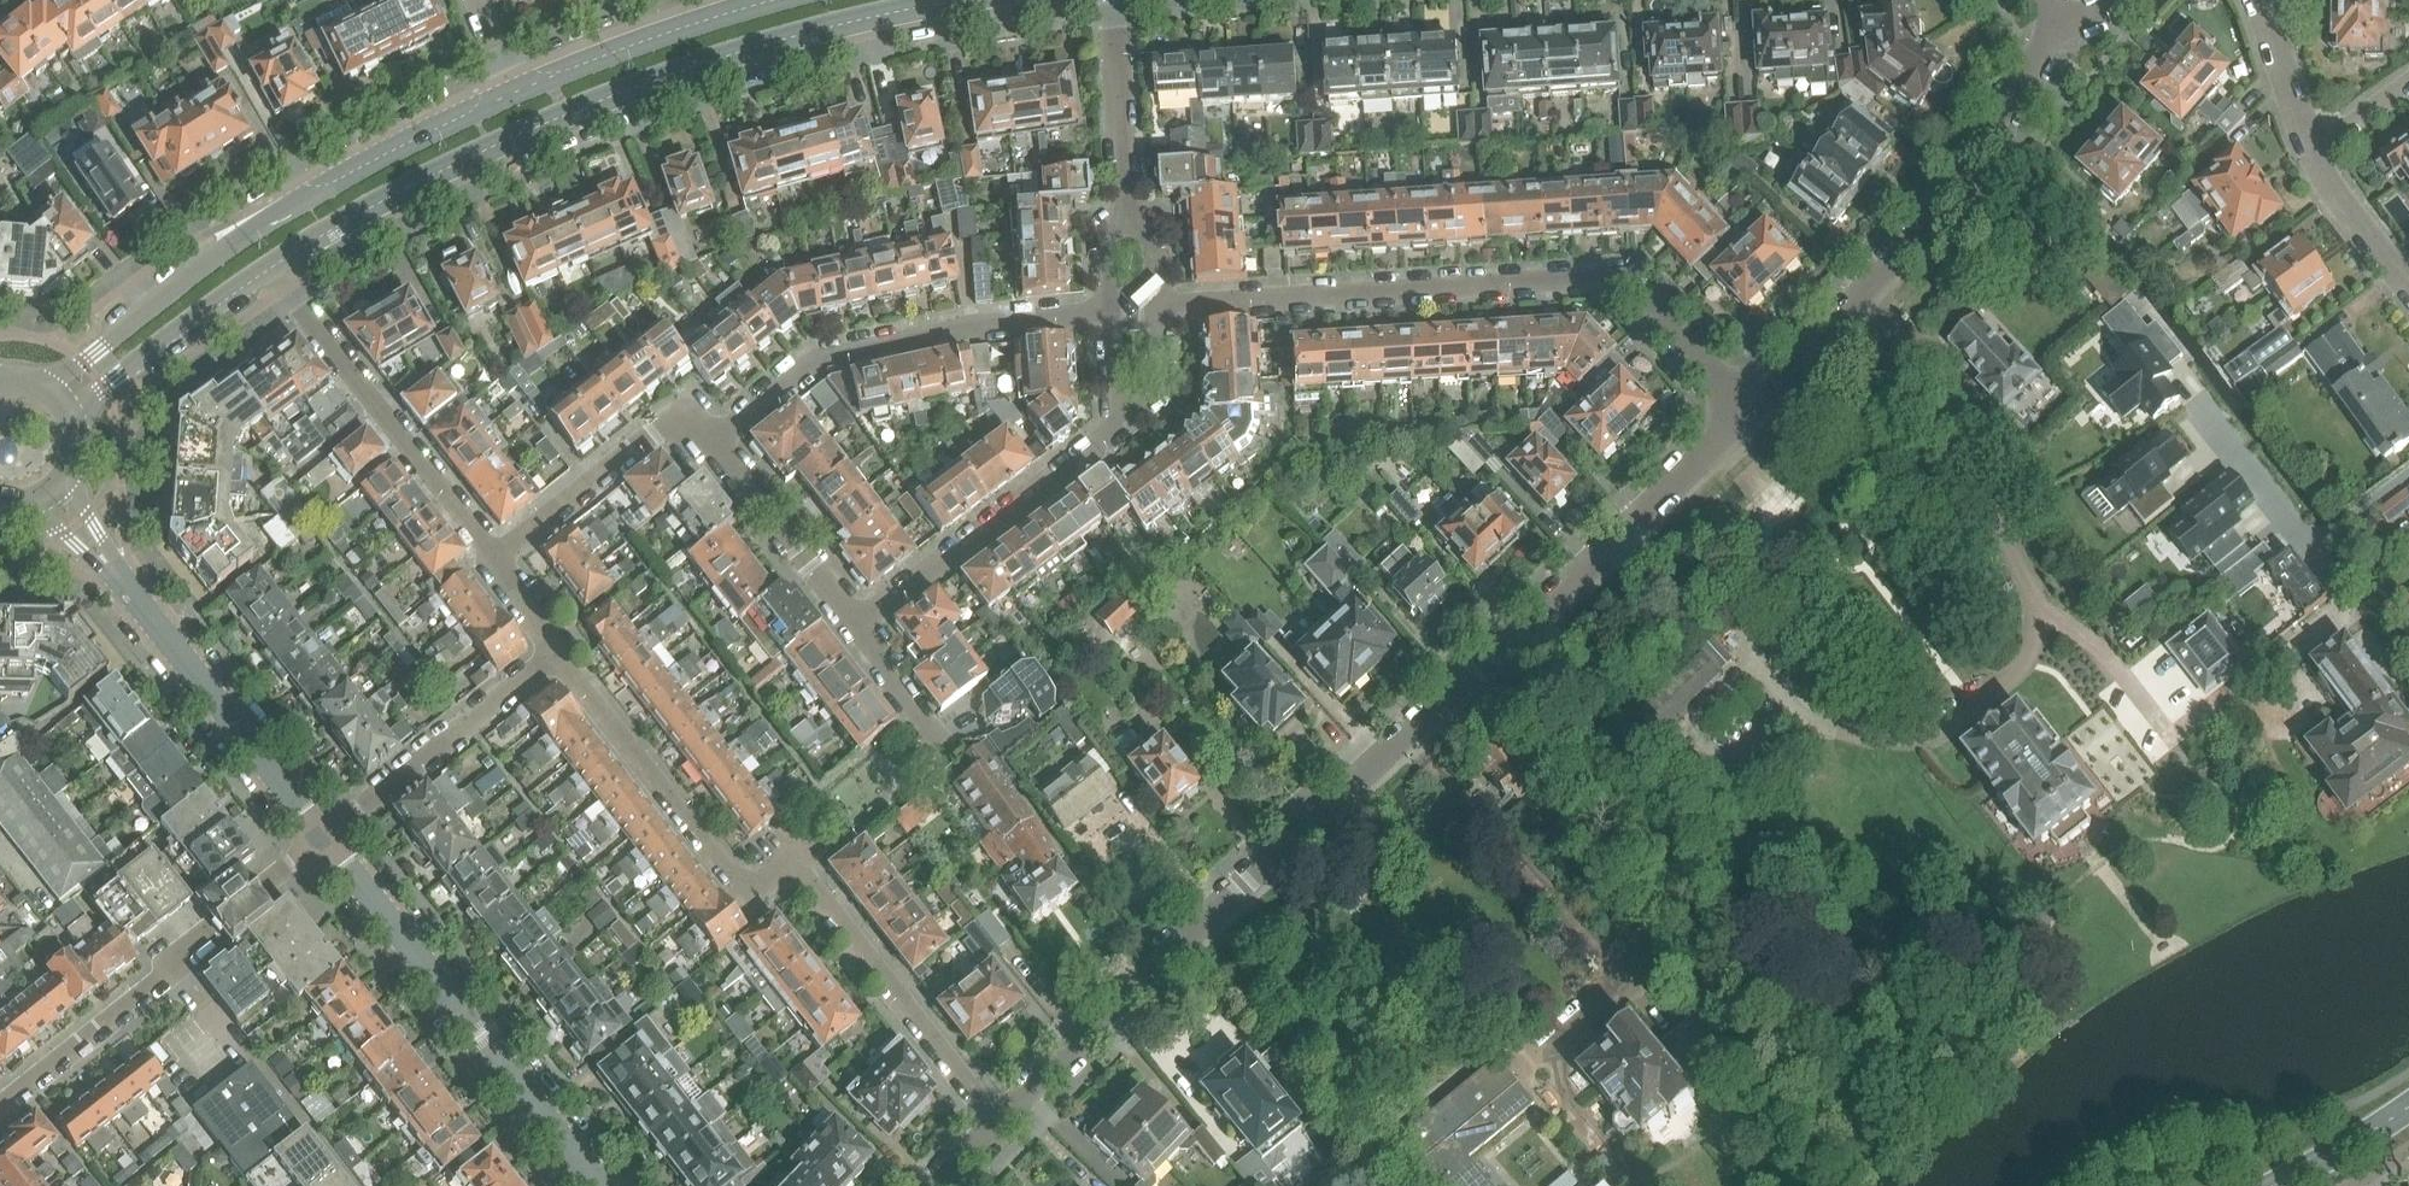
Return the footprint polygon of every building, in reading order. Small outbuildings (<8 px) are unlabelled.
[(44,16),(69,53),(72,59),(74,61),(77,66),(103,50),(100,46),(70,0),(69,1),(66,0),(63,0),(55,5),(54,10),(44,16)] [(100,46),(110,39),(108,36),(122,27),(104,0),(70,0),(100,46)] [(139,0),(104,0),(122,27),(135,18),(137,21),(148,14),(146,11),(146,10),(139,0)] [(146,10),(146,11),(159,2),(161,6),(169,0),(139,0),(146,10)] [(445,17),(437,0),(391,0),(392,2),(415,50),(429,44),(427,40),(445,31),(439,19),(445,17)] [(1852,55),(1852,59),(1856,81),(1919,44),(1916,40),(1923,37),(1922,26),(1915,24),(1915,10),(1913,3),(1910,0),(1898,0),(1896,1),(1894,6),(1894,13),(1885,13),(1883,13),(1867,14),(1867,18),(1863,18),(1863,21),(1862,21),(1860,21),(1857,21),(1859,39),(1865,39),(1866,42),(1870,41),(1870,55),(1867,56),(1866,54),(1852,55)] [(2337,2),(2330,6),(2330,14),(2336,19),(2336,20),(2340,20),(2385,20),(2386,0),(2337,0),(2337,2)] [(400,58),(415,50),(392,2),(354,20),(376,65),(399,54),(400,58)] [(319,29),(310,33),(320,52),(323,50),(327,60),(333,57),(344,81),(362,72),(364,76),(378,69),(376,65),(354,20),(353,18),(347,6),(330,14),(315,22),(317,24),(319,29)] [(72,59),(44,16),(40,10),(31,17),(29,13),(27,14),(23,14),(15,20),(15,24),(13,26),(43,65),(44,66),(56,57),(59,61),(68,54),(72,59)] [(1792,24),(1791,24),(1795,84),(1809,83),(1810,89),(1837,87),(1838,92),(1840,93),(1856,83),(1856,81),(1852,59),(1836,61),(1835,49),(1830,50),(1828,21),(1826,15),(1822,12),(1815,13),(1810,17),(1808,23),(1792,24)] [(219,25),(214,18),(213,17),(193,27),(192,26),(191,27),(198,37),(207,31),(223,24),(234,18),(219,25)] [(242,31),(234,18),(223,24),(207,31),(221,53),(222,54),(237,44),(233,37),(242,31)] [(1758,21),(1753,21),(1756,56),(1759,56),(1761,80),(1776,79),(1777,86),(1795,84),(1791,24),(1775,26),(1774,20),(1773,20),(1769,21),(1767,18),(1759,19),(1758,21)] [(2329,26),(2329,34),(2335,38),(2334,48),(2339,48),(2339,52),(2339,53),(2340,53),(2350,53),(2350,55),(2366,55),(2366,60),(2383,60),(2383,40),(2385,40),(2385,20),(2340,20),(2336,20),(2336,22),(2329,26)] [(1721,24),(1716,24),(1714,22),(1708,22),(1705,25),(1701,25),(1701,30),(1684,31),(1688,93),(1708,92),(1707,84),(1726,83),(1724,60),(1730,59),(1729,47),(1723,47),(1721,24)] [(1668,32),(1664,27),(1659,23),(1654,23),(1648,28),(1648,34),(1650,64),(1653,64),(1655,88),(1670,87),(1671,94),(1688,93),(1684,31),(1668,32)] [(43,65),(13,26),(4,33),(0,32),(0,55),(11,69),(0,77),(0,80),(18,102),(21,107),(27,103),(23,98),(30,93),(22,84),(33,75),(35,79),(47,69),(44,66),(43,65)] [(192,40),(198,37),(191,27),(183,32),(190,42),(193,40),(192,40)] [(2172,63),(2168,67),(2208,100),(2211,97),(2220,88),(2231,75),(2223,68),(2205,51),(2215,39),(2202,28),(2191,41),(2186,40),(2181,47),(2182,51),(2172,63)] [(222,54),(221,53),(207,31),(198,37),(192,40),(193,40),(215,76),(229,68),(222,54)] [(1617,33),(1595,35),(1592,33),(1583,33),(1580,35),(1578,36),(1582,98),(1621,95),(1617,33)] [(1578,36),(1564,37),(1561,35),(1553,35),(1550,38),(1547,38),(1551,100),(1582,98),(1578,36)] [(1547,38),(1533,39),(1530,37),(1522,38),(1519,40),(1517,40),(1521,102),(1551,100),(1547,38)] [(1517,40),(1502,40),(1499,39),(1491,39),(1488,42),(1485,42),(1489,103),(1488,103),(1488,116),(1476,117),(1478,146),(1492,145),(1491,117),(1521,116),(1520,102),(1521,102),(1517,40)] [(1421,44),(1420,44),(1424,101),(1424,102),(1426,101),(1460,99),(1456,41),(1438,43),(1437,40),(1421,41),(1421,44)] [(158,58),(170,50),(164,41),(152,49),(158,58)] [(305,57),(300,60),(289,41),(271,51),(274,58),(252,70),(264,90),(262,91),(277,117),(304,102),(302,97),(315,90),(311,83),(312,83),(310,79),(316,76),(305,57)] [(1420,44),(1407,45),(1407,43),(1391,43),(1391,46),(1390,46),(1394,104),(1424,102),(1420,44)] [(1390,46),(1377,47),(1376,44),(1361,45),(1361,48),(1360,48),(1364,106),(1394,104),(1390,46)] [(1919,44),(1856,81),(1856,83),(1876,98),(1877,99),(1879,101),(1890,88),(1897,94),(1895,96),(1899,99),(1897,103),(1911,113),(1916,106),(1918,107),(1929,94),(1935,86),(1941,89),(1948,89),(1953,84),(1955,79),(1952,73),(1945,66),(1937,61),(1938,54),(1928,47),(1923,50),(1919,44)] [(1330,51),(1327,51),(1331,106),(1364,104),(1360,48),(1346,49),(1345,46),(1330,48),(1330,51)] [(1266,102),(1298,100),(1295,53),(1263,55),(1266,102)] [(1235,104),(1266,102),(1263,55),(1232,57),(1235,104)] [(1204,107),(1235,104),(1232,57),(1200,59),(1204,107)] [(1200,59),(1155,63),(1157,86),(1158,99),(1190,96),(1193,133),(1173,134),(1174,151),(1207,149),(1204,107),(1200,59)] [(74,61),(66,66),(76,81),(84,76),(77,66),(74,61)] [(2150,88),(2148,91),(2158,99),(2159,101),(2154,106),(2161,113),(2170,112),(2173,116),(2174,124),(2181,131),(2187,124),(2197,112),(2215,128),(2224,118),(2206,103),(2208,100),(2168,67),(2160,77),(2156,78),(2150,84),(2150,88)] [(1079,126),(1071,76),(1065,71),(1035,76),(1044,131),(1079,126)] [(1012,136),(1044,131),(1035,76),(1003,81),(1012,136)] [(99,79),(91,85),(97,95),(106,90),(99,79)] [(5,112),(18,102),(0,80),(0,105),(5,112)] [(977,142),(1012,136),(1003,81),(982,85),(982,90),(969,92),(977,142)] [(220,83),(208,91),(203,83),(198,85),(206,98),(193,105),(222,151),(238,141),(240,145),(254,137),(240,114),(241,113),(229,94),(228,95),(220,83)] [(1856,83),(1840,93),(1866,112),(1877,99),(1876,98),(1856,83)] [(106,123),(122,112),(107,89),(106,90),(97,95),(90,99),(106,123)] [(901,130),(885,134),(894,170),(911,166),(909,155),(916,154),(941,149),(931,99),(928,100),(927,94),(909,98),(910,103),(900,105),(897,111),(900,124),(901,130)] [(70,99),(53,110),(58,117),(75,107),(76,107),(70,99)] [(107,125),(106,123),(90,99),(76,107),(75,107),(86,120),(79,125),(88,138),(107,125)] [(2227,101),(2219,109),(2227,116),(2230,113),(2235,108),(2227,101)] [(1582,103),(1574,104),(1576,119),(1583,119),(1582,103)] [(1638,135),(1655,134),(1653,103),(1636,105),(1638,135)] [(219,152),(222,151),(193,105),(177,116),(174,112),(164,118),(166,121),(196,167),(207,160),(209,164),(222,156),(219,152)] [(1540,123),(1553,122),(1552,105),(1539,106),(1540,123)] [(1626,136),(1638,135),(1636,105),(1633,105),(1632,106),(1622,107),(1624,136),(1626,136)] [(1764,140),(1761,107),(1743,108),(1745,143),(1745,144),(1746,144),(1746,150),(1764,140)] [(1873,129),(1855,115),(1845,107),(1834,122),(1839,126),(1836,130),(1830,138),(1875,175),(1896,148),(1889,141),(1894,134),(1878,122),(1873,129)] [(1745,144),(1745,143),(1743,108),(1728,110),(1731,145),(1745,144)] [(2230,136),(2246,119),(2235,108),(2230,113),(2227,116),(2218,125),(2230,136)] [(831,124),(828,124),(841,172),(843,182),(860,177),(871,184),(881,181),(879,174),(894,170),(885,134),(867,139),(866,132),(862,120),(856,116),(848,119),(846,113),(829,118),(831,124)] [(1809,113),(1803,116),(1810,122),(1814,118),(1809,113)] [(2141,121),(2137,127),(2125,116),(2124,118),(2120,118),(2114,125),(2114,129),(2105,140),(2146,175),(2166,152),(2154,142),(2159,136),(2141,121)] [(1247,133),(1247,122),(1246,117),(1236,118),(1237,133),(1247,133)] [(1461,118),(1459,118),(1461,147),(1478,146),(1476,117),(1461,118)] [(194,168),(196,167),(166,121),(151,131),(147,124),(134,132),(159,172),(157,173),(165,186),(181,177),(183,180),(197,172),(194,168)] [(828,124),(815,128),(814,123),(794,128),(809,181),(841,172),(828,124)] [(1316,157),(1335,156),(1332,125),(1314,126),(1316,157)] [(1303,158),(1316,157),(1314,126),(1301,127),(1303,158)] [(776,190),(809,181),(794,128),(773,134),(775,140),(763,143),(776,190)] [(1039,157),(1047,156),(1043,133),(1036,135),(1039,157)] [(30,135),(6,153),(16,166),(42,146),(32,134),(30,135)] [(1624,136),(1609,137),(1610,152),(1626,151),(1626,138),(1626,136),(1624,136)] [(1414,149),(1426,148),(1425,137),(1413,137),(1414,149)] [(1628,170),(1636,170),(1634,137),(1626,138),(1626,151),(1628,170)] [(1855,200),(1875,175),(1830,138),(1810,163),(1855,200)] [(763,143),(759,144),(758,139),(740,144),(742,149),(735,151),(731,158),(742,200),(776,190),(763,143)] [(2118,206),(2146,175),(2105,140),(2102,142),(2099,143),(2093,149),(2093,153),(2082,165),(2108,187),(2103,192),(2118,206)] [(97,141),(73,158),(80,167),(77,170),(86,183),(114,224),(128,214),(131,218),(131,217),(133,216),(144,208),(141,205),(143,204),(132,187),(125,177),(126,177),(121,168),(119,169),(106,149),(104,151),(97,141)] [(1252,143),(1237,144),(1239,163),(1253,162),(1252,143)] [(2397,151),(2396,150),(2392,153),(2393,154),(2383,161),(2385,163),(2378,167),(2388,182),(2395,177),(2396,178),(2400,176),(2405,184),(2408,181),(2408,143),(2397,151)] [(41,168),(51,160),(42,146),(16,166),(25,179),(41,168)] [(1224,162),(1223,147),(1209,148),(1210,163),(1224,162)] [(976,148),(960,150),(965,180),(981,179),(976,148)] [(2197,155),(2205,162),(2211,154),(2204,148),(2197,155)] [(1175,168),(1208,166),(1207,149),(1174,151),(1175,168)] [(1757,171),(1739,155),(1739,154),(1725,163),(1748,182),(1757,171)] [(1855,200),(1810,163),(1799,154),(1785,172),(1799,182),(1790,193),(1809,209),(1805,213),(1806,214),(1804,216),(1819,229),(1826,221),(1825,221),(1826,219),(1834,226),(1855,200)] [(2192,192),(2182,200),(2202,226),(2211,219),(2260,183),(2255,176),(2257,174),(2243,156),(2240,159),(2237,155),(2216,170),(2218,173),(2192,192)] [(1051,175),(1062,173),(1060,158),(1049,160),(1051,175)] [(51,160),(41,168),(50,180),(58,174),(61,172),(51,160)] [(696,164),(690,166),(688,161),(668,168),(670,173),(663,176),(675,210),(660,214),(671,238),(670,239),(681,268),(698,260),(680,220),(721,206),(715,189),(706,193),(696,164)] [(1177,197),(1222,194),(1220,165),(1208,166),(1175,168),(1162,169),(1163,174),(1158,179),(1159,186),(1164,191),(1164,198),(1177,197)] [(900,192),(917,187),(911,166),(894,170),(900,192)] [(1636,170),(1628,170),(1628,177),(1632,230),(1641,229),(1641,232),(1656,231),(1677,181),(1641,184),(1640,176),(1639,169),(1636,170)] [(900,192),(894,170),(879,174),(881,181),(885,196),(900,192)] [(1504,183),(1513,183),(1513,171),(1504,171),(1504,183)] [(1091,182),(1086,178),(1085,173),(1006,180),(1006,187),(1022,186),(1024,208),(1074,203),(1074,204),(1087,203),(1087,196),(1091,192),(1091,182)] [(1430,198),(1427,199),(1431,248),(1434,248),(1449,247),(1449,244),(1452,244),(1452,241),(1461,241),(1457,187),(1456,174),(1443,175),(1445,197),(1430,198)] [(1599,175),(1571,177),(1572,189),(1575,233),(1584,233),(1584,235),(1587,235),(1587,238),(1603,237),(1600,187),(1599,175)] [(1273,176),(1255,177),(1256,190),(1273,188),(1273,176)] [(1402,245),(1399,200),(1398,177),(1384,178),(1386,201),(1370,202),(1373,252),(1390,251),(1390,248),(1393,248),(1393,245),(1402,245)] [(1427,199),(1407,200),(1405,177),(1398,177),(1399,200),(1402,245),(1411,244),(1412,247),(1415,247),(1415,249),(1431,248),(1427,199)] [(1624,230),(1632,230),(1628,177),(1618,178),(1619,185),(1600,187),(1603,237),(1619,236),(1619,233),(1624,233),(1624,230)] [(1287,178),(1279,179),(1280,190),(1280,193),(1288,192),(1287,178)] [(1707,204),(1703,208),(1677,181),(1656,231),(1667,242),(1669,240),(1676,247),(1714,211),(1707,204)] [(1339,195),(1347,194),(1345,182),(1338,183),(1339,195)] [(1331,196),(1339,195),(1338,183),(1330,183),(1331,196)] [(2266,191),(2260,183),(2190,235),(2174,247),(2181,256),(2207,237),(2207,231),(2216,225),(2230,244),(2256,224),(2259,227),(2283,210),(2268,189),(2266,191)] [(954,184),(936,186),(943,215),(956,212),(968,209),(964,193),(955,190),(954,184)] [(624,188),(618,192),(615,186),(599,194),(601,199),(597,201),(618,244),(649,229),(631,191),(624,188)] [(1486,195),(1467,196),(1465,186),(1462,186),(1457,187),(1461,241),(1470,240),(1470,243),(1474,243),(1474,245),(1489,244),(1486,195)] [(1718,207),(1728,198),(1718,188),(1709,198),(1718,207)] [(923,199),(921,189),(908,192),(910,202),(923,199)] [(1565,234),(1575,233),(1572,189),(1542,191),(1546,241),(1562,239),(1562,237),(1565,237),(1565,234)] [(15,200),(9,191),(1,196),(6,204),(0,207),(0,212),(15,200)] [(1529,242),(1546,241),(1542,191),(1514,193),(1517,237),(1526,237),(1526,239),(1529,239),(1529,242)] [(1222,194),(1178,197),(1178,199),(1178,207),(1184,207),(1185,219),(1190,223),(1190,225),(1244,221),(1243,202),(1238,203),(1237,193),(1222,194)] [(1508,238),(1517,237),(1514,193),(1486,195),(1489,244),(1505,243),(1504,241),(1508,240),(1508,238)] [(1726,215),(1735,205),(1728,198),(1718,207),(1726,215)] [(22,212),(15,200),(0,212),(6,222),(22,212)] [(51,214),(37,224),(40,228),(72,270),(98,251),(83,231),(84,230),(81,225),(77,218),(76,219),(72,214),(70,215),(60,200),(48,209),(51,214)] [(587,259),(618,244),(597,201),(587,206),(584,201),(564,210),(587,259)] [(1355,253),(1373,252),(1370,202),(1340,205),(1343,249),(1352,248),(1352,251),(1355,251),(1355,253)] [(1075,215),(1074,204),(1074,203),(1024,208),(1024,214),(1012,215),(1014,237),(1066,233),(1070,229),(1068,215),(1075,215)] [(1335,249),(1343,249),(1340,205),(1312,206),(1315,256),(1332,255),(1332,252),(1335,252),(1335,249)] [(822,206),(816,208),(818,216),(825,214),(822,206)] [(1266,219),(1277,219),(1276,210),(1276,206),(1265,207),(1266,219)] [(1298,257),(1315,256),(1312,206),(1281,209),(1284,252),(1294,252),(1294,254),(1298,254),(1298,257)] [(794,207),(782,210),(786,224),(798,221),(794,207)] [(548,224),(537,229),(557,273),(587,259),(564,210),(546,219),(548,224)] [(1717,223),(1721,218),(1714,211),(1676,247),(1682,254),(1680,256),(1681,257),(1680,259),(1691,271),(1694,269),(1715,248),(1727,237),(1728,235),(1717,223)] [(974,213),(957,214),(959,241),(971,240),(975,240),(974,213)] [(747,214),(732,219),(741,244),(755,238),(747,214)] [(958,284),(945,224),(944,219),(932,222),(936,240),(918,244),(928,290),(932,293),(946,290),(949,286),(958,284)] [(1190,225),(1191,239),(1196,243),(1197,254),(1246,251),(1246,245),(1244,221),(1190,225)] [(2122,221),(2114,230),(2124,240),(2133,231),(2122,221)] [(1783,241),(1783,237),(1770,223),(1741,252),(1776,288),(1789,277),(1786,274),(1801,259),(1800,259),(1794,253),(1796,251),(1790,245),(1787,246),(1783,241)] [(537,229),(534,231),(531,225),(515,233),(518,238),(511,241),(508,249),(526,287),(557,273),(537,229)] [(928,290),(918,244),(914,225),(901,228),(905,247),(890,250),(901,296),(905,299),(919,296),(922,292),(928,290)] [(1734,245),(1744,235),(1737,227),(1728,235),(1727,237),(1734,245)] [(62,277),(72,270),(40,228),(26,238),(26,236),(14,235),(13,239),(11,264),(7,268),(5,291),(30,293),(31,292),(40,293),(62,277)] [(874,302),(864,256),(859,232),(852,234),(855,250),(849,251),(851,259),(838,262),(848,308),(852,310),(865,308),(868,303),(874,302)] [(1066,248),(1065,234),(1066,233),(1014,237),(1015,241),(1012,241),(1014,266),(1063,262),(1062,252),(1066,248)] [(13,235),(2,235),(2,236),(0,238),(0,291),(5,291),(7,268),(11,264),(13,239),(14,235),(13,235)] [(1722,256),(1734,245),(1727,237),(1715,248),(1694,269),(1708,283),(1713,278),(1725,292),(1730,292),(1747,310),(1763,295),(1766,298),(1776,288),(1741,252),(1729,263),(1722,256)] [(668,274),(681,268),(670,239),(656,245),(668,274)] [(888,239),(862,245),(864,256),(874,302),(878,305),(891,302),(895,298),(901,296),(890,250),(888,239)] [(975,240),(971,240),(973,270),(987,269),(984,239),(975,240)] [(2310,247),(2306,250),(2299,241),(2298,242),(2298,243),(2291,248),(2291,247),(2267,264),(2268,266),(2251,278),(2240,263),(2215,281),(2225,296),(2243,283),(2252,295),(2273,279),(2282,292),(2322,263),(2310,247)] [(1279,243),(1265,244),(1265,249),(1267,272),(1281,271),(1279,243)] [(728,251),(720,257),(728,268),(737,261),(728,251)] [(1197,263),(1193,268),(1194,277),(1199,282),(1199,283),(1244,280),(1248,276),(1246,251),(1197,254),(1197,263)] [(1490,251),(1483,252),(1484,263),(1490,262),(1493,262),(1493,251),(1490,251)] [(778,269),(784,264),(777,255),(771,260),(778,269)] [(467,317),(497,302),(475,258),(463,264),(461,259),(443,268),(446,273),(443,274),(444,277),(441,279),(448,293),(453,290),(467,317)] [(840,310),(848,308),(838,262),(809,269),(820,317),(837,314),(840,310)] [(1068,276),(1064,274),(1063,262),(1014,266),(1016,295),(1021,298),(1021,299),(1065,295),(1065,288),(1069,286),(1068,276)] [(2329,281),(2333,278),(2322,263),(2282,292),(2291,304),(2273,318),(2281,330),(2301,314),(2302,316),(2327,297),(2326,296),(2333,291),(2334,292),(2336,291),(2329,281)] [(2102,265),(2085,281),(2111,310),(2128,294),(2102,265)] [(700,280),(706,275),(699,267),(693,272),(700,280)] [(992,303),(990,269),(990,268),(987,269),(973,270),(976,304),(992,303)] [(805,321),(820,317),(809,269),(782,275),(783,279),(790,311),(796,317),(797,320),(801,318),(805,321)] [(681,284),(672,273),(664,278),(673,289),(681,284)] [(790,311),(783,279),(782,275),(781,275),(782,279),(774,285),(771,282),(749,299),(776,335),(781,336),(791,328),(791,324),(796,320),(797,320),(796,317),(790,311)] [(607,278),(598,281),(607,301),(615,296),(607,278)] [(738,286),(717,302),(727,316),(755,353),(760,353),(770,344),(772,339),(776,335),(749,299),(738,286)] [(432,335),(416,309),(407,293),(396,300),(393,295),(374,307),(401,353),(432,335)] [(622,322),(623,324),(631,318),(617,300),(609,306),(622,322)] [(538,353),(552,343),(532,303),(518,310),(538,353)] [(2126,304),(2103,323),(2113,335),(2117,332),(2131,350),(2127,353),(2110,366),(2121,380),(2103,395),(2123,420),(2141,405),(2154,421),(2179,401),(2164,382),(2172,375),(2168,370),(2183,358),(2156,325),(2148,331),(2126,304)] [(374,368),(401,353),(374,307),(357,317),(360,322),(345,330),(374,368)] [(525,362),(538,353),(518,310),(502,318),(525,362)] [(602,322),(596,314),(584,322),(592,331),(602,322)] [(750,357),(755,353),(727,316),(724,318),(704,334),(733,370),(738,370),(748,362),(750,357)] [(1984,321),(1983,322),(1977,316),(1974,320),(1971,320),(1963,327),(1963,330),(1961,332),(1960,332),(1958,332),(1957,333),(1956,333),(1954,335),(1954,336),(1953,337),(1953,338),(1953,340),(1950,343),(1952,345),(1953,344),(1963,353),(1962,354),(1973,366),(1974,366),(1986,378),(1981,384),(2006,410),(2043,375),(2018,348),(2013,354),(1988,328),(1990,326),(1984,321)] [(1290,320),(1276,321),(1276,322),(1277,347),(1278,353),(1292,352),(1292,344),(1290,320)] [(2227,330),(2219,320),(2208,328),(2216,339),(2227,330)] [(1571,345),(1570,324),(1570,322),(1553,324),(1553,326),(1550,326),(1550,329),(1540,329),(1540,327),(1538,327),(1537,325),(1521,326),(1521,330),(1524,378),(1541,377),(1541,382),(1555,381),(1555,376),(1554,359),(1560,359),(1559,346),(1571,345)] [(1590,332),(1592,331),(1584,322),(1570,324),(1571,345),(1559,346),(1560,359),(1554,359),(1555,376),(1564,375),(1576,387),(1579,385),(1610,355),(1614,351),(1602,339),(1600,341),(1598,338),(1596,340),(1590,332)] [(1251,340),(1250,324),(1250,323),(1202,326),(1202,329),(1198,334),(1198,341),(1204,346),(1205,357),(1258,354),(1257,340),(1251,340)] [(1511,329),(1508,329),(1508,326),(1493,327),(1496,380),(1524,378),(1521,330),(1511,331),(1511,329)] [(692,364),(681,352),(662,327),(639,345),(665,378),(673,372),(676,376),(692,364)] [(1467,382),(1496,380),(1493,327),(1477,328),(1477,331),(1473,331),(1473,333),(1464,334),(1467,382)] [(466,353),(465,353),(451,328),(434,338),(448,363),(466,353)] [(2304,355),(2335,397),(2363,436),(2383,464),(2385,468),(2408,451),(2408,412),(2405,415),(2378,378),(2365,360),(2342,328),(2304,355)] [(1455,332),(1451,332),(1451,330),(1435,331),(1439,383),(1467,382),(1464,334),(1455,334),(1455,332)] [(1410,385),(1439,383),(1435,331),(1419,332),(1419,334),(1416,334),(1416,337),(1407,337),(1410,385)] [(1619,331),(1611,337),(1619,345),(1626,338),(1619,331)] [(1399,335),(1396,336),(1395,333),(1377,334),(1381,387),(1410,385),(1407,337),(1400,338),(1399,335)] [(2256,369),(2292,343),(2284,333),(2248,359),(2256,369)] [(704,334),(681,352),(692,364),(697,371),(710,388),(712,388),(714,389),(725,380),(726,375),(733,370),(704,334)] [(1353,388),(1381,387),(1377,334),(1363,335),(1363,337),(1359,338),(1360,340),(1349,341),(1353,388)] [(1340,339),(1336,339),(1336,337),(1320,338),(1324,390),(1353,388),(1349,341),(1340,341),(1340,339)] [(1073,347),(1068,345),(1068,338),(1019,343),(1019,362),(1020,362),(1020,363),(1015,364),(1015,374),(1070,370),(1069,360),(1074,357),(1073,347)] [(1300,344),(1292,344),(1292,345),(1292,352),(1293,372),(1294,378),(1295,405),(1323,403),(1322,390),(1324,390),(1320,338),(1303,339),(1304,341),(1299,341),(1300,344)] [(539,354),(537,355),(544,364),(567,348),(560,339),(553,344),(539,354)] [(345,406),(332,388),(295,340),(271,357),(273,360),(272,361),(300,399),(307,408),(313,416),(306,421),(315,432),(324,444),(356,419),(345,406)] [(2267,384),(2302,357),(2292,343),(2256,369),(2266,382),(2267,384)] [(642,396),(665,378),(639,345),(616,363),(642,396)] [(991,376),(988,348),(987,347),(970,349),(976,378),(991,376)] [(946,401),(975,394),(966,350),(936,356),(946,401)] [(584,370),(592,364),(581,351),(574,357),(584,370)] [(1255,369),(1259,369),(1258,354),(1205,357),(1205,366),(1200,370),(1201,386),(1255,383),(1255,369)] [(1610,355),(1579,385),(1592,399),(1627,436),(1639,425),(1636,423),(1637,422),(1651,410),(1651,409),(1645,402),(1646,401),(1641,397),(1640,397),(1634,390),(1634,389),(1619,375),(1624,370),(1610,355)] [(2250,374),(2256,369),(2248,359),(2245,355),(2226,370),(2236,384),(2250,374)] [(918,407),(946,401),(936,356),(908,362),(918,407)] [(264,426),(300,399),(272,361),(256,373),(249,363),(228,379),(264,426)] [(891,413),(918,407),(908,362),(880,369),(890,411),(892,423),(893,423),(891,413)] [(620,414),(642,396),(616,363),(593,381),(620,414)] [(518,368),(509,376),(522,393),(523,395),(526,399),(536,392),(527,380),(518,368)] [(857,420),(863,419),(872,417),(874,427),(892,423),(890,411),(880,369),(826,380),(841,399),(857,420)] [(1075,384),(1071,382),(1070,370),(1015,374),(1017,387),(1022,386),(1023,403),(1043,401),(1076,399),(1075,384)] [(443,373),(406,402),(412,409),(411,416),(419,427),(427,436),(428,435),(460,410),(455,403),(462,398),(448,381),(443,373)] [(2250,374),(2236,384),(2250,403),(2263,394),(2258,388),(2260,387),(2250,374)] [(507,375),(499,381),(510,395),(518,388),(509,376),(507,375)] [(402,404),(423,387),(415,377),(403,387),(394,394),(402,404)] [(248,434),(259,447),(272,437),(264,426),(228,379),(208,395),(208,396),(186,413),(185,412),(183,414),(184,415),(182,419),(231,444),(233,442),(238,438),(239,440),(248,434)] [(597,432),(620,414),(593,381),(571,399),(597,432)] [(823,383),(810,394),(824,413),(828,409),(838,402),(823,384),(823,383)] [(1261,397),(1256,398),(1255,383),(1201,386),(1202,399),(1207,403),(1203,409),(1201,414),(1232,428),(1254,438),(1259,430),(1258,417),(1274,417),(1273,398),(1261,398),(1261,397)] [(977,419),(982,417),(978,394),(972,395),(977,419)] [(589,438),(597,432),(571,399),(547,417),(570,446),(577,454),(592,442),(589,438)] [(1073,417),(1077,413),(1076,399),(1043,401),(1023,403),(1029,412),(1024,416),(1038,434),(1032,438),(1037,445),(1023,455),(1031,466),(1033,465),(1032,464),(1041,456),(1042,458),(1047,454),(1051,451),(1069,438),(1070,431),(1068,428),(1076,421),(1073,417)] [(1615,447),(1627,436),(1592,399),(1588,403),(1562,427),(1576,442),(1581,441),(1587,447),(1586,449),(1591,453),(1592,453),(1598,459),(1613,445),(1615,447)] [(838,402),(828,409),(844,430),(853,423),(838,402)] [(460,410),(428,435),(440,449),(439,450),(440,452),(441,451),(444,455),(443,456),(444,457),(445,456),(446,457),(478,432),(480,434),(489,427),(471,404),(462,411),(460,410)] [(517,404),(502,417),(508,425),(524,412),(523,411),(517,404)] [(1006,433),(1021,422),(1009,404),(986,406),(991,412),(999,423),(1005,431),(1006,433)] [(804,429),(810,423),(795,405),(751,439),(766,458),(804,429)] [(991,412),(985,415),(993,427),(999,423),(991,412)] [(1536,426),(1535,420),(1539,413),(1528,414),(1529,427),(1536,426)] [(920,414),(913,416),(913,417),(916,431),(923,429),(922,422),(920,415),(920,414)] [(1254,438),(1232,428),(1201,414),(1198,419),(1197,426),(1190,425),(1178,434),(1209,476),(1223,465),(1228,472),(1236,467),(1239,471),(1270,448),(1267,445),(1254,438)] [(1520,429),(1529,427),(1528,414),(1519,415),(1520,429)] [(1550,414),(1538,425),(1554,443),(1557,446),(1559,444),(1569,435),(1562,427),(1560,425),(1550,414)] [(1469,418),(1459,419),(1460,430),(1471,429),(1470,418),(1469,418)] [(1488,418),(1477,419),(1478,429),(1489,428),(1488,418)] [(176,454),(174,477),(197,479),(197,482),(227,485),(241,486),(243,459),(230,457),(225,454),(231,444),(193,425),(182,419),(179,425),(177,426),(178,427),(177,454),(176,454)] [(1159,425),(1158,425),(1164,434),(1172,427),(1166,419),(1164,421),(1162,422),(1159,425)] [(296,467),(324,444),(306,421),(290,432),(276,441),(292,462),(296,467)] [(1425,425),(1414,427),(1415,437),(1427,435),(1425,425)] [(1510,459),(1500,468),(1508,476),(1509,474),(1516,481),(1541,509),(1544,507),(1554,508),(1562,500),(1562,491),(1569,485),(1544,458),(1541,455),(1545,451),(1554,443),(1538,425),(1537,426),(1536,426),(1529,427),(1520,429),(1517,429),(1529,442),(1510,459)] [(497,456),(506,449),(489,427),(480,434),(478,432),(446,457),(449,462),(448,463),(449,464),(450,463),(453,466),(452,467),(453,469),(454,468),(465,481),(497,456)] [(1415,437),(1414,427),(1402,428),(1404,438),(1415,437)] [(815,438),(813,440),(804,429),(766,458),(779,475),(784,471),(789,477),(784,481),(785,482),(796,473),(794,470),(823,447),(815,438)] [(1031,466),(1023,455),(1006,433),(1005,431),(983,449),(1008,483),(1031,466)] [(1478,441),(1486,433),(1486,431),(1459,434),(1459,437),(1457,437),(1483,466),(1485,467),(1494,459),(1478,441)] [(362,434),(303,480),(310,488),(325,476),(332,477),(337,473),(347,486),(354,480),(381,458),(382,452),(376,444),(369,445),(362,435),(362,434)] [(1194,487),(1209,476),(1178,434),(1167,443),(1165,450),(1157,456),(1190,498),(1198,492),(1194,487)] [(1357,444),(1356,439),(1356,434),(1344,435),(1345,445),(1357,444)] [(2117,474),(2098,490),(2118,515),(2129,506),(2145,527),(2176,503),(2162,486),(2171,480),(2167,475),(2186,460),(2166,435),(2147,450),(2144,446),(2114,470),(2117,474)] [(292,462),(276,441),(272,437),(259,447),(251,454),(282,469),(292,462)] [(1485,467),(1483,466),(1457,437),(1452,438),(1439,449),(1469,481),(1482,470),(1485,467)] [(543,455),(552,448),(545,440),(536,447),(543,455)] [(1308,442),(1296,442),(1297,452),(1308,451),(1308,442)] [(959,456),(950,444),(949,443),(944,446),(954,460),(959,456)] [(812,494),(843,468),(825,445),(823,447),(794,470),(796,473),(812,494)] [(551,465),(559,458),(552,448),(543,455),(551,465)] [(985,500),(1008,483),(983,449),(960,466),(985,500)] [(872,457),(873,457),(868,450),(855,461),(860,468),(873,458),(872,457)] [(1127,464),(1134,459),(1127,450),(1120,455),(1127,464)] [(482,503),(514,478),(497,456),(465,481),(475,494),(474,495),(475,497),(476,496),(479,500),(478,501),(479,502),(480,501),(482,503)] [(687,490),(673,472),(660,456),(624,484),(643,508),(633,516),(630,512),(620,520),(632,534),(667,506),(687,490)] [(1179,506),(1190,498),(1157,456),(1151,461),(1145,459),(1134,468),(1130,467),(1163,511),(1176,501),(1179,506)] [(405,477),(404,478),(393,464),(388,467),(361,488),(379,512),(411,487),(409,484),(410,483),(409,482),(408,483),(405,479),(406,478),(405,477)] [(964,517),(985,500),(960,466),(938,482),(946,493),(964,517)] [(1130,467),(1128,467),(1126,467),(1115,475),(1112,471),(1104,478),(1131,513),(1131,512),(1141,525),(1140,525),(1149,536),(1156,531),(1149,521),(1163,511),(1130,467)] [(830,516),(862,492),(843,468),(812,494),(830,516)] [(525,507),(540,496),(522,473),(515,479),(514,478),(482,503),(485,507),(483,507),(484,509),(486,508),(488,511),(487,512),(488,513),(489,513),(500,527),(525,507)] [(1101,474),(1100,474),(1094,473),(1078,485),(1077,488),(1076,489),(1102,524),(1107,530),(1131,513),(1104,478),(1101,474)] [(2191,523),(2172,538),(2192,563),(2202,554),(2215,571),(2216,571),(2245,547),(2246,547),(2232,530),(2240,524),(2234,515),(2253,500),(2233,475),(2184,515),(2191,523)] [(172,533),(171,533),(171,535),(173,535),(174,542),(200,536),(225,530),(243,522),(244,522),(247,487),(241,486),(227,485),(197,482),(197,479),(174,477),(172,505),(174,506),(172,533)] [(731,515),(714,494),(702,478),(687,490),(667,506),(702,550),(737,523),(736,522),(730,527),(724,520),(731,515)] [(289,491),(289,490),(282,481),(261,498),(276,518),(278,520),(299,503),(289,491)] [(964,517),(946,493),(938,482),(916,499),(941,533),(964,517)] [(1464,502),(1456,510),(1500,558),(1514,546),(1509,541),(1519,532),(1520,531),(1506,514),(1495,503),(1496,502),(1481,486),(1469,497),(1473,502),(1469,507),(1464,502)] [(414,488),(413,489),(411,487),(379,512),(397,535),(429,510),(418,496),(420,495),(419,494),(417,495),(414,491),(415,490),(414,488)] [(1080,541),(1102,524),(1076,489),(1073,492),(1070,491),(1064,496),(1064,499),(1053,507),(1080,541)] [(876,517),(879,514),(862,492),(830,516),(845,536),(848,540),(876,517)] [(896,492),(883,502),(888,508),(901,498),(896,492)] [(1395,492),(1384,502),(1409,529),(1420,519),(1395,492)] [(2408,511),(2408,493),(2390,507),(2399,518),(2408,511)] [(256,522),(276,518),(261,498),(260,498),(256,522)] [(1441,522),(1431,532),(1433,535),(1431,536),(1436,541),(1446,552),(1446,553),(1459,567),(1470,578),(1470,577),(1481,568),(1484,572),(1485,573),(1500,558),(1456,510),(1447,500),(1433,513),(1441,522)] [(299,503),(278,520),(295,542),(297,540),(309,531),(314,527),(316,525),(307,514),(299,503)] [(922,516),(914,505),(905,512),(913,523),(922,516)] [(1033,522),(1031,524),(1064,568),(1087,550),(1080,541),(1053,507),(1050,509),(1047,508),(1042,513),(1041,516),(1033,522)] [(439,523),(429,510),(397,535),(415,557),(446,532),(444,529),(445,528),(444,527),(443,528),(440,524),(442,523),(441,522),(439,523)] [(611,527),(619,520),(614,514),(596,528),(594,525),(577,538),(569,527),(540,550),(556,571),(585,549),(592,557),(618,536),(611,527)] [(880,529),(883,526),(876,517),(848,540),(845,536),(838,541),(844,549),(840,553),(852,569),(890,540),(880,529)] [(726,532),(737,523),(702,550),(690,559),(714,590),(749,562),(726,532)] [(1009,540),(1008,541),(1041,585),(1064,568),(1031,524),(1028,526),(1025,525),(1019,530),(1019,533),(1009,540)] [(346,526),(328,540),(334,547),(342,541),(352,534),(346,526)] [(200,536),(174,542),(176,550),(176,551),(177,552),(194,573),(210,595),(215,591),(219,587),(252,560),(235,539),(232,541),(225,531),(225,530),(200,536)] [(305,550),(316,540),(309,531),(297,540),(305,550)] [(449,533),(448,534),(446,532),(415,557),(432,579),(433,580),(450,566),(450,565),(452,564),(464,555),(454,541),(455,540),(454,539),(453,540),(449,535),(450,534),(449,533)] [(1117,533),(1112,537),(1119,546),(1124,542),(1117,533)] [(1332,533),(1321,543),(1326,548),(1346,570),(1354,579),(1365,569),(1332,533)] [(913,555),(913,554),(898,534),(890,540),(852,569),(868,588),(913,555)] [(1181,534),(1171,543),(1177,551),(1187,542),(1181,534)] [(924,537),(915,543),(919,549),(928,542),(924,537)] [(342,558),(350,552),(342,541),(334,547),(342,558)] [(986,557),(985,558),(1011,593),(1018,602),(1041,585),(1008,541),(1005,543),(1002,543),(996,547),(995,550),(986,557)] [(1399,552),(1394,556),(1384,545),(1372,556),(1382,566),(1376,571),(1391,587),(1387,590),(1414,618),(1419,614),(1425,621),(1449,598),(1443,591),(1447,587),(1424,562),(1417,568),(1414,565),(1412,566),(1399,552)] [(2222,578),(2211,587),(2227,607),(2260,581),(2255,575),(2267,565),(2270,569),(2268,570),(2269,572),(2266,574),(2268,576),(2271,574),(2280,586),(2277,588),(2279,590),(2282,588),(2291,600),(2288,603),(2290,605),(2293,602),(2302,614),(2299,617),(2301,619),(2304,617),(2305,618),(2328,600),(2291,553),(2277,564),(2273,559),(2275,558),(2265,545),(2252,555),(2222,578)] [(360,548),(344,561),(353,572),(369,559),(360,548)] [(1316,558),(1304,569),(1341,609),(1322,626),(1325,630),(1367,676),(1379,664),(1377,661),(1380,658),(1376,654),(1388,643),(1389,642),(1378,631),(1383,626),(1370,613),(1367,617),(1365,615),(1368,613),(1363,607),(1360,610),(1356,606),(1342,590),(1354,579),(1346,570),(1326,548),(1316,558)] [(599,566),(592,557),(585,549),(556,571),(569,589),(599,566)] [(1099,566),(1104,562),(1094,549),(1089,553),(1099,566)] [(684,552),(660,570),(666,578),(676,570),(690,559),(684,552)] [(321,584),(338,571),(326,555),(301,574),(306,582),(314,576),(321,584)] [(988,611),(1010,594),(1011,593),(985,558),(982,560),(979,560),(973,564),(973,568),(962,576),(985,607),(988,611)] [(585,608),(633,570),(626,562),(607,577),(599,566),(569,589),(585,608)] [(774,594),(761,577),(749,562),(714,590),(739,621),(774,594)] [(433,600),(460,578),(450,566),(433,580),(432,579),(422,587),(433,600)] [(676,570),(666,578),(673,587),(684,580),(676,570)] [(236,625),(275,595),(257,572),(224,598),(231,608),(228,610),(225,610),(225,612),(227,612),(236,625)] [(635,597),(655,582),(648,573),(628,588),(635,597)] [(370,574),(360,582),(370,593),(379,586),(370,574)] [(433,600),(416,613),(423,622),(444,605),(452,616),(460,626),(439,642),(441,644),(447,651),(447,652),(440,658),(439,659),(437,660),(426,668),(433,676),(446,666),(454,660),(474,644),(482,653),(490,664),(470,680),(477,689),(527,650),(511,630),(496,612),(481,592),(466,574),(462,577),(460,578),(433,600)] [(362,599),(354,588),(346,579),(333,590),(344,604),(348,602),(352,607),(362,599)] [(1086,579),(1077,585),(1087,599),(1097,593),(1086,579)] [(774,594),(739,621),(773,664),(783,656),(819,628),(809,614),(796,599),(792,592),(785,597),(780,590),(775,594),(774,594)] [(970,590),(962,596),(965,600),(973,594),(970,590)] [(396,610),(398,609),(383,591),(373,599),(387,616),(395,609),(396,610)] [(951,611),(937,592),(936,591),(895,622),(910,642),(951,611)] [(1141,609),(1126,592),(1095,620),(1110,636),(1141,609)] [(259,643),(293,617),(275,595),(236,625),(235,626),(236,627),(238,626),(248,639),(247,641),(249,641),(250,638),(254,636),(259,643)] [(1072,597),(1059,607),(1060,607),(1065,614),(1069,611),(1073,608),(1077,605),(1072,597)] [(2143,609),(2134,598),(2125,605),(2134,617),(2143,609)] [(366,623),(376,615),(364,600),(354,608),(366,623)] [(602,646),(628,625),(610,603),(584,623),(602,646)] [(989,612),(988,611),(985,607),(974,616),(979,622),(984,618),(983,616),(989,612)] [(679,617),(679,616),(672,608),(636,636),(628,625),(602,646),(603,647),(599,650),(613,667),(679,617)] [(405,622),(396,610),(395,609),(387,616),(397,628),(405,622)] [(947,629),(958,620),(951,611),(910,642),(914,647),(906,652),(916,667),(954,638),(947,629)] [(989,612),(983,616),(984,618),(992,628),(986,632),(993,640),(998,636),(1004,632),(989,612)] [(1271,615),(1265,621),(1259,614),(1249,623),(1269,645),(1285,630),(1271,615)] [(649,653),(688,623),(681,615),(679,616),(679,617),(613,667),(629,687),(658,664),(649,653)] [(1042,631),(1054,622),(1049,615),(1037,624),(1042,631)] [(1235,616),(1224,625),(1231,633),(1226,638),(1241,654),(1246,649),(1248,651),(1258,641),(1235,616)] [(6,700),(6,673),(5,643),(8,643),(9,617),(0,617),(0,700),(6,700)] [(8,643),(5,643),(6,673),(6,700),(29,700),(35,689),(36,668),(46,672),(71,622),(63,618),(62,619),(35,618),(35,617),(9,617),(8,643)] [(310,639),(293,618),(293,617),(259,643),(268,654),(264,657),(263,657),(263,659),(264,660),(272,669),(310,639)] [(2209,618),(2169,649),(2206,696),(2244,666),(2209,618)] [(715,641),(732,627),(726,619),(708,633),(715,641)] [(2121,619),(2112,626),(2121,637),(2131,630),(2121,619)] [(79,626),(78,625),(71,622),(46,672),(55,677),(52,683),(68,703),(112,668),(95,647),(78,627),(79,626)] [(1367,676),(1325,630),(1322,626),(1312,635),(1310,633),(1302,641),(1292,640),(1288,636),(1281,642),(1292,653),(1290,655),(1332,702),(1334,700),(1335,701),(1345,693),(1347,694),(1367,676)] [(741,639),(732,628),(732,627),(715,641),(724,653),(741,639)] [(843,659),(831,643),(819,628),(783,656),(808,687),(843,659)] [(962,649),(971,642),(964,633),(955,640),(954,638),(916,667),(921,672),(913,678),(925,692),(969,658),(962,649)] [(1024,649),(1029,645),(1019,633),(1010,640),(1015,646),(1014,646),(1019,652),(1024,649)] [(389,650),(398,643),(391,634),(382,641),(389,650)] [(320,653),(311,641),(310,639),(272,669),(273,671),(272,672),(273,674),(274,673),(285,686),(284,688),(286,688),(287,686),(291,683),(296,689),(328,662),(335,657),(327,647),(320,653)] [(1715,639),(1701,653),(1720,673),(1734,660),(1715,639)] [(406,671),(414,664),(398,643),(389,650),(406,671)] [(439,643),(431,648),(437,656),(444,650),(439,643)] [(2310,751),(2340,790),(2341,791),(2340,793),(2337,801),(2340,806),(2344,810),(2355,809),(2357,812),(2408,772),(2408,719),(2405,722),(2346,645),(2340,649),(2321,663),(2316,667),(2320,673),(2340,700),(2354,718),(2340,728),(2327,738),(2323,738),(2316,745),(2315,747),(2310,751)] [(1014,646),(997,659),(1002,665),(1014,656),(1019,652),(1014,646)] [(1025,650),(1010,661),(1018,672),(1020,671),(1032,669),(1037,665),(1035,662),(1025,650)] [(643,706),(699,664),(691,653),(665,674),(658,664),(629,687),(643,706)] [(1252,654),(1223,680),(1240,698),(1233,704),(1259,733),(1266,726),(1272,733),(1301,707),(1252,654)] [(941,712),(984,678),(969,658),(925,692),(941,712)] [(868,690),(854,671),(843,659),(808,687),(832,718),(868,690)] [(346,685),(329,663),(328,662),(296,689),(301,696),(296,700),(294,700),(294,701),(296,702),(306,715),(305,716),(307,717),(307,715),(313,710),(346,685)] [(777,663),(749,685),(755,693),(783,671),(777,663)] [(679,691),(705,671),(699,664),(643,706),(659,725),(688,703),(679,691)] [(1062,699),(1056,698),(1032,669),(1020,671),(1018,672),(1011,678),(1005,677),(1000,681),(999,687),(1002,690),(997,693),(995,691),(983,701),(984,726),(987,725),(988,723),(1001,712),(1002,713),(1034,709),(1043,720),(1056,710),(1056,709),(1062,709),(1062,699)] [(504,724),(495,731),(500,736),(503,740),(511,734),(532,718),(540,728),(570,705),(553,684),(504,724)] [(735,684),(717,698),(721,703),(722,705),(741,691),(735,684)] [(127,691),(121,692),(115,685),(82,711),(88,718),(85,720),(96,734),(131,706),(133,699),(127,691)] [(346,685),(313,710),(326,728),(327,728),(325,729),(326,731),(327,729),(330,733),(328,734),(330,736),(331,734),(334,738),(332,739),(333,740),(334,740),(339,745),(343,751),(342,752),(344,753),(346,751),(348,755),(346,756),(347,758),(349,756),(352,760),(350,761),(351,763),(353,761),(366,778),(378,769),(379,770),(389,762),(388,761),(399,752),(398,752),(396,748),(411,736),(403,725),(387,737),(373,720),(372,718),(392,703),(383,692),(363,707),(362,705),(359,702),(346,685)] [(895,724),(882,707),(868,690),(832,718),(859,753),(895,724)] [(674,744),(723,706),(722,705),(721,703),(717,698),(715,695),(694,711),(688,703),(659,725),(674,744)] [(396,699),(390,704),(398,715),(405,710),(396,699)] [(584,723),(570,705),(540,728),(548,738),(520,760),(527,767),(584,723)] [(145,714),(138,714),(131,706),(96,734),(97,735),(95,736),(111,757),(149,728),(150,721),(145,714)] [(708,729),(728,713),(723,706),(674,744),(689,763),(718,741),(708,729)] [(1071,707),(1056,718),(1061,724),(1077,745),(1091,735),(1092,734),(1071,707)] [(2058,757),(2024,713),(2019,707),(2000,723),(1999,721),(1998,722),(1984,733),(1985,734),(1964,750),(1969,756),(1965,759),(1991,791),(1996,792),(1998,794),(1995,796),(2036,848),(2051,836),(2060,848),(2091,824),(2082,812),(2096,801),(2091,794),(2064,759),(2061,755),(2058,757)] [(724,723),(730,731),(738,724),(732,717),(724,723)] [(61,735),(77,723),(73,718),(57,730),(61,735)] [(1028,720),(1015,729),(1024,741),(1037,732),(1028,720)] [(796,746),(813,733),(804,721),(787,735),(796,746)] [(599,742),(594,737),(584,723),(527,767),(527,768),(526,769),(532,777),(561,754),(569,765),(599,742)] [(766,733),(759,723),(749,730),(725,750),(718,741),(689,763),(704,782),(753,743),(766,733)] [(820,744),(833,734),(825,724),(813,733),(796,746),(801,753),(818,740),(820,744)] [(162,736),(155,736),(149,728),(111,757),(112,757),(109,759),(127,781),(166,750),(168,743),(162,736)] [(1132,730),(1114,745),(1121,753),(1120,754),(1129,765),(1127,767),(1136,778),(1164,812),(1165,811),(1171,811),(1177,806),(1178,800),(1182,797),(1186,802),(1197,792),(1192,788),(1195,785),(1194,784),(1169,753),(1150,729),(1139,738),(1132,730)] [(1063,738),(1057,730),(1049,736),(1056,744),(1063,738)] [(769,733),(761,740),(768,749),(776,742),(769,733)] [(19,738),(13,737),(1,747),(0,748),(0,765),(4,769),(20,758),(29,751),(19,738)] [(1013,788),(1017,785),(986,741),(954,763),(964,777),(953,785),(974,814),(1012,787),(1013,788)] [(614,762),(614,761),(599,742),(569,765),(577,775),(556,792),(547,799),(553,807),(563,800),(614,762)] [(760,752),(753,743),(704,782),(718,801),(747,779),(739,768),(760,752)] [(1519,799),(1535,787),(1500,743),(1496,746),(1492,745),(1485,751),(1485,755),(1478,761),(1507,797),(1513,792),(1519,799)] [(173,758),(166,750),(127,781),(144,802),(183,772),(185,766),(179,758),(173,758)] [(29,771),(38,764),(29,751),(20,758),(29,771)] [(1087,757),(1038,794),(1064,828),(1113,792),(1087,757)] [(58,903),(65,898),(79,887),(81,890),(107,869),(89,845),(97,839),(62,795),(70,789),(54,768),(37,781),(37,780),(29,771),(20,758),(4,769),(0,765),(0,827),(58,903)] [(487,760),(482,764),(487,771),(493,767),(487,760)] [(629,781),(626,777),(614,762),(563,800),(570,810),(591,793),(599,804),(629,781)] [(474,786),(483,798),(506,780),(497,769),(474,786)] [(776,771),(765,780),(773,790),(784,781),(776,771)] [(197,781),(191,781),(183,772),(144,802),(145,803),(143,805),(142,812),(153,825),(159,826),(161,825),(162,826),(174,816),(200,795),(203,788),(197,781)] [(406,803),(394,813),(406,828),(407,830),(405,832),(407,833),(409,831),(411,835),(409,837),(410,838),(412,837),(415,839),(412,841),(414,843),(415,842),(424,853),(423,854),(424,856),(426,854),(428,857),(426,858),(427,860),(429,858),(432,862),(430,863),(431,865),(433,863),(447,880),(479,854),(462,833),(452,820),(465,810),(458,801),(455,798),(459,795),(444,777),(428,790),(427,788),(426,787),(415,795),(405,802),(406,803)] [(773,790),(765,780),(764,779),(753,786),(747,779),(718,801),(734,821),(773,790)] [(644,800),(643,798),(629,781),(599,804),(607,813),(567,845),(574,854),(593,839),(644,800)] [(784,781),(773,790),(779,798),(790,789),(784,781)] [(473,821),(488,810),(470,787),(459,795),(455,798),(465,810),(473,821)] [(1034,817),(1013,788),(1012,787),(974,814),(989,836),(990,837),(998,831),(1003,839),(1034,817)] [(769,806),(779,798),(773,790),(734,821),(748,839),(778,816),(769,806)] [(166,876),(227,828),(200,795),(174,816),(162,826),(172,839),(166,843),(171,849),(159,859),(153,852),(149,856),(166,876)] [(905,834),(932,813),(919,797),(892,818),(905,834)] [(659,819),(658,817),(644,800),(593,839),(599,847),(620,830),(629,842),(659,819)] [(531,813),(531,812),(524,804),(515,811),(522,820),(531,813)] [(523,836),(539,824),(531,813),(522,820),(515,826),(523,836)] [(1062,857),(1053,843),(1034,817),(1003,839),(998,831),(990,837),(989,836),(979,844),(999,872),(1015,860),(1021,867),(1031,859),(1041,872),(1055,862),(1056,862),(1062,857)] [(616,880),(673,836),(659,819),(629,842),(636,851),(609,872),(616,880)] [(1553,847),(1570,834),(1559,821),(1543,834),(1553,847)] [(251,859),(227,828),(166,876),(187,903),(193,898),(200,907),(240,877),(236,872),(251,859)] [(879,829),(869,836),(873,842),(883,834),(879,829)] [(548,835),(532,848),(539,857),(555,845),(548,835)] [(688,856),(673,837),(673,836),(616,880),(605,889),(612,898),(629,884),(630,886),(650,870),(658,880),(688,856)] [(115,844),(108,849),(98,838),(97,839),(89,845),(107,869),(124,856),(115,844)] [(880,862),(864,841),(829,868),(845,889),(880,862)] [(187,903),(166,876),(149,856),(140,844),(124,856),(107,869),(119,884),(155,929),(164,921),(168,922),(177,915),(177,911),(187,903)] [(464,902),(496,876),(507,867),(490,846),(479,854),(447,880),(443,884),(440,884),(440,886),(442,886),(451,898),(451,901),(453,900),(453,899),(459,895),(464,902)] [(580,863),(591,854),(585,846),(573,855),(580,863)] [(920,854),(909,863),(913,869),(924,860),(920,854)] [(565,871),(573,865),(566,856),(558,862),(565,871)] [(651,914),(702,874),(688,856),(658,880),(666,889),(645,905),(651,914)] [(1055,862),(1041,872),(1031,859),(1021,867),(1003,882),(1031,921),(1075,889),(1056,862),(1055,862)] [(896,882),(880,862),(845,889),(861,910),(896,882)] [(155,929),(119,884),(107,869),(81,890),(84,894),(92,905),(111,928),(128,950),(142,939),(146,940),(154,933),(155,929)] [(718,893),(703,874),(702,874),(651,914),(634,927),(642,937),(680,907),(688,917),(718,893)] [(514,898),(513,898),(496,876),(464,902),(473,913),(469,916),(467,916),(466,918),(468,918),(477,928),(514,898)] [(266,910),(246,885),(240,877),(200,907),(200,908),(227,941),(266,910)] [(913,903),(896,882),(861,910),(878,931),(913,903)] [(591,909),(600,902),(590,889),(581,897),(591,909)] [(732,912),(718,894),(718,893),(688,917),(696,927),(675,944),(681,953),(732,912)] [(17,909),(26,902),(21,896),(12,903),(17,909)] [(499,946),(531,921),(514,898),(477,928),(478,930),(476,931),(478,934),(480,932),(489,945),(489,946),(491,947),(492,945),(496,942),(499,946)] [(73,902),(71,904),(64,910),(115,975),(135,959),(128,950),(111,928),(96,939),(91,933),(94,930),(73,902)] [(932,908),(926,912),(917,902),(914,905),(913,903),(878,931),(895,952),(929,925),(939,917),(932,908)] [(266,910),(227,941),(233,948),(247,937),(271,967),(312,935),(286,903),(270,915),(266,910)] [(602,904),(585,918),(598,933),(615,920),(602,904)] [(64,910),(55,918),(76,944),(79,942),(85,948),(71,959),(95,991),(115,975),(64,910)] [(549,943),(560,934),(542,912),(531,921),(499,946),(510,960),(506,963),(504,963),(504,965),(505,965),(512,974),(549,944),(549,943)] [(748,932),(733,913),(732,912),(681,953),(688,961),(710,945),(718,955),(723,952),(735,942),(748,932)] [(996,949),(1009,939),(988,913),(975,923),(996,949)] [(960,922),(956,925),(962,933),(964,932),(974,924),(971,920),(969,916),(968,916),(960,922)] [(776,919),(775,918),(775,917),(737,946),(735,942),(723,952),(737,969),(726,981),(730,986),(743,975),(791,937),(785,929),(785,926),(780,919),(776,919)] [(985,959),(996,949),(975,923),(974,924),(964,932),(985,959)] [(619,925),(611,932),(627,953),(628,955),(637,948),(619,925)] [(949,949),(936,934),(929,925),(895,952),(902,961),(914,976),(924,968),(949,949)] [(3,980),(12,972),(14,975),(24,967),(15,955),(34,940),(37,938),(32,931),(22,930),(0,948),(0,976),(3,980)] [(37,938),(34,940),(36,941),(40,947),(53,937),(48,930),(37,938)] [(338,968),(312,936),(312,935),(271,967),(297,1000),(302,996),(338,968)] [(748,972),(743,975),(760,997),(808,959),(806,957),(807,954),(801,946),(797,945),(791,937),(754,967),(748,972)] [(550,944),(512,974),(515,977),(513,978),(514,980),(516,979),(522,987),(528,983),(533,989),(535,992),(567,967),(567,966),(577,958),(569,947),(558,956),(550,944)] [(628,955),(621,960),(629,971),(645,959),(637,948),(628,955)] [(667,950),(657,958),(664,967),(674,959),(667,950)] [(49,971),(46,974),(51,980),(73,1008),(95,991),(71,959),(66,953),(52,965),(54,967),(49,971)] [(231,955),(197,982),(211,1000),(212,1001),(238,1033),(271,1007),(252,982),(231,955)] [(812,960),(809,961),(808,959),(760,997),(776,1018),(787,1009),(824,980),(817,970),(818,967),(812,960)] [(1006,1013),(1020,1002),(990,965),(963,986),(998,1028),(1010,1018),(1006,1013)] [(349,982),(351,975),(345,967),(339,968),(338,968),(302,996),(313,1009),(310,1012),(317,1020),(319,1018),(355,990),(349,982)] [(585,989),(584,988),(567,967),(535,992),(547,1007),(543,1010),(541,1010),(540,1012),(542,1013),(547,1019),(585,989)] [(680,968),(669,977),(677,987),(688,979),(680,968)] [(924,968),(914,976),(919,981),(928,974),(924,968)] [(10,992),(0,980),(0,995),(3,998),(10,992)] [(51,980),(31,996),(54,1024),(71,1010),(73,1008),(51,980)] [(834,988),(830,988),(824,980),(787,1009),(803,1030),(840,1001),(839,999),(840,996),(834,988)] [(585,989),(547,1019),(551,1024),(550,1025),(551,1027),(553,1025),(558,1032),(564,1028),(570,1036),(613,1002),(596,981),(585,989)] [(697,992),(689,981),(675,992),(684,1003),(697,992)] [(983,1040),(998,1028),(963,986),(938,1007),(968,1043),(978,1035),(983,1040)] [(367,1005),(368,998),(362,990),(355,990),(319,1018),(330,1032),(328,1033),(335,1042),(337,1041),(373,1013),(367,1005)] [(35,1038),(54,1024),(31,996),(13,1010),(35,1038)] [(841,1002),(840,1001),(803,1030),(819,1050),(846,1029),(856,1021),(850,1014),(852,1010),(845,1003),(841,1002)] [(615,1037),(631,1025),(613,1002),(570,1036),(578,1045),(574,1048),(572,1049),(571,1051),(572,1051),(582,1063),(580,1064),(581,1065),(591,1057),(594,1061),(619,1041),(615,1037)] [(725,1022),(733,1015),(726,1007),(718,1014),(725,1022)] [(35,1038),(13,1010),(0,1020),(0,1033),(16,1053),(35,1038)] [(1702,1059),(1729,1037),(1707,1010),(1659,1049),(1632,1015),(1630,1017),(1627,1018),(1625,1018),(1623,1019),(1621,1021),(1619,1022),(1617,1024),(1616,1026),(1614,1027),(1613,1030),(1612,1032),(1611,1033),(1619,1042),(1585,1070),(1625,1118),(1620,1122),(1619,1127),(1628,1138),(1634,1139),(1647,1128),(1651,1133),(1675,1113),(1678,1117),(1702,1097),(1695,1088),(1713,1073),(1702,1059)] [(384,1026),(386,1020),(379,1012),(373,1013),(337,1041),(347,1054),(345,1056),(352,1064),(354,1063),(390,1034),(384,1026)] [(619,1041),(594,1061),(603,1072),(600,1074),(603,1078),(607,1083),(606,1089),(611,1096),(617,1095),(672,1052),(647,1019),(644,1021),(619,1041)] [(746,1025),(733,1035),(741,1045),(754,1036),(746,1025)] [(846,1029),(837,1036),(844,1045),(853,1038),(846,1029)] [(16,1053),(0,1033),(0,1066),(16,1053)] [(401,1049),(403,1042),(396,1033),(390,1034),(354,1063),(364,1076),(362,1078),(369,1087),(371,1085),(408,1056),(407,1056),(401,1049)] [(261,1041),(256,1034),(255,1034),(244,1042),(250,1049),(261,1041)] [(754,1039),(744,1047),(751,1056),(761,1049),(754,1039)] [(928,1098),(935,1089),(898,1044),(870,1072),(915,1116),(931,1100),(928,1098)] [(820,1051),(803,1065),(820,1085),(831,1076),(821,1065),(830,1057),(823,1048),(820,1050),(819,1050),(820,1051)] [(1280,1056),(1274,1049),(1260,1060),(1256,1055),(1247,1062),(1237,1049),(1217,1065),(1218,1067),(1198,1083),(1254,1152),(1234,1167),(1250,1185),(1272,1185),(1271,1184),(1277,1180),(1270,1172),(1285,1160),(1280,1154),(1283,1151),(1280,1148),(1299,1131),(1295,1126),(1297,1124),(1261,1079),(1269,1072),(1266,1067),(1280,1056)] [(672,1052),(617,1095),(624,1105),(622,1110),(628,1117),(634,1117),(686,1077),(688,1075),(690,1073),(672,1052)] [(294,1070),(283,1055),(271,1065),(282,1079),(294,1070)] [(774,1055),(758,1068),(764,1075),(779,1063),(774,1055)] [(142,1056),(123,1072),(143,1098),(145,1097),(157,1088),(167,1103),(174,1097),(169,1090),(142,1056)] [(415,1056),(409,1056),(408,1056),(371,1085),(382,1099),(378,1102),(384,1110),(388,1107),(425,1078),(418,1070),(421,1064),(415,1056)] [(1394,1148),(1427,1185),(1492,1185),(1476,1167),(1471,1161),(1486,1147),(1487,1147),(1537,1105),(1538,1104),(1501,1059),(1449,1103),(1427,1121),(1408,1137),(1395,1147),(1394,1148)] [(692,1081),(703,1072),(699,1066),(690,1073),(688,1075),(692,1081)] [(809,1096),(819,1087),(802,1066),(791,1075),(809,1096)] [(248,1069),(189,1115),(190,1116),(196,1124),(219,1152),(227,1162),(246,1185),(343,1185),(304,1134),(301,1137),(248,1069)] [(121,1073),(106,1085),(137,1125),(148,1116),(138,1102),(143,1098),(123,1072),(121,1073)] [(905,1127),(915,1116),(870,1072),(847,1095),(890,1136),(901,1124),(905,1127)] [(294,1076),(284,1084),(299,1104),(309,1096),(294,1076)] [(686,1077),(634,1117),(641,1127),(640,1132),(646,1139),(652,1140),(691,1109),(703,1099),(686,1077)] [(436,1093),(438,1086),(432,1078),(425,1078),(388,1107),(400,1122),(396,1125),(402,1132),(443,1100),(442,1100),(436,1093)] [(106,1085),(88,1099),(109,1125),(111,1124),(121,1116),(131,1129),(137,1125),(106,1085)] [(1198,1145),(1218,1169),(1228,1161),(1204,1130),(1194,1139),(1187,1140),(1164,1117),(1167,1114),(1143,1090),(1133,1102),(1129,1098),(1115,1113),(1163,1159),(1174,1147),(1182,1155),(1190,1154),(1198,1145)] [(317,1094),(300,1108),(316,1129),(334,1115),(317,1094)] [(691,1109),(652,1140),(659,1149),(658,1152),(657,1155),(664,1163),(668,1162),(707,1130),(717,1122),(718,1123),(724,1118),(707,1096),(703,1099),(691,1109)] [(88,1099),(70,1113),(102,1153),(113,1144),(103,1130),(109,1125),(88,1099)] [(182,1119),(190,1112),(180,1100),(172,1106),(182,1119)] [(453,1115),(455,1108),(449,1100),(443,1100),(402,1132),(398,1135),(410,1149),(414,1146),(420,1154),(460,1122),(453,1115)] [(863,1165),(869,1157),(821,1111),(810,1124),(818,1131),(810,1140),(853,1182),(863,1171),(863,1165)] [(70,1113),(55,1125),(75,1151),(85,1144),(93,1154),(95,1157),(102,1153),(70,1113)] [(1163,1159),(1115,1113),(1101,1128),(1104,1131),(1093,1142),(1117,1166),(1121,1162),(1142,1184),(1140,1185),(1155,1185),(1155,1181),(1148,1174),(1163,1159)] [(187,1130),(196,1124),(190,1116),(181,1123),(187,1130)] [(0,1150),(0,1185),(3,1185),(26,1168),(25,1167),(44,1153),(49,1149),(57,1159),(64,1154),(57,1145),(34,1117),(9,1137),(12,1141),(0,1150)] [(420,1154),(414,1159),(424,1172),(431,1167),(438,1176),(445,1170),(452,1165),(458,1160),(473,1148),(477,1145),(470,1137),(473,1130),(466,1122),(460,1122),(421,1154),(420,1154)] [(707,1130),(668,1162),(674,1169),(673,1174),(679,1182),(684,1182),(724,1150),(733,1143),(718,1123),(717,1122),(707,1130)] [(216,1154),(219,1152),(196,1124),(187,1130),(210,1159),(216,1154)] [(752,1133),(740,1142),(745,1147),(756,1139),(752,1133)] [(164,1151),(172,1144),(166,1136),(158,1143),(164,1151)] [(853,1182),(810,1140),(788,1163),(800,1174),(801,1173),(814,1185),(848,1185),(853,1182)] [(332,1152),(350,1174),(362,1164),(344,1142),(332,1152)] [(151,1161),(164,1151),(158,1143),(145,1153),(151,1161)] [(684,1182),(688,1185),(742,1185),(739,1183),(735,1178),(742,1173),(751,1165),(733,1143),(724,1150),(684,1182)] [(187,1176),(197,1168),(179,1146),(169,1154),(187,1176)] [(496,1152),(494,1151),(468,1172),(458,1160),(445,1170),(454,1182),(453,1183),(456,1185),(497,1185),(513,1174),(504,1162),(499,1162),(493,1154),(496,1152)] [(216,1154),(210,1159),(214,1165),(222,1166),(224,1164),(227,1162),(219,1152),(216,1154)] [(71,1181),(82,1172),(71,1157),(59,1166),(71,1181)] [(129,1178),(138,1171),(132,1163),(123,1171),(129,1178)] [(350,1174),(359,1185),(380,1185),(362,1164),(361,1165),(350,1174)] [(762,1165),(751,1174),(755,1180),(767,1170),(762,1165)] [(3,1185),(40,1185),(53,1175),(47,1167),(33,1177),(26,1168),(3,1185)] [(129,1178),(123,1171),(111,1181),(115,1185),(120,1185),(129,1178)] [(801,1173),(800,1174),(788,1185),(814,1185),(801,1173)] [(513,1174),(497,1185),(522,1185),(513,1174)] [(739,1183),(742,1185),(747,1185),(755,1180),(751,1174),(739,1183)]
